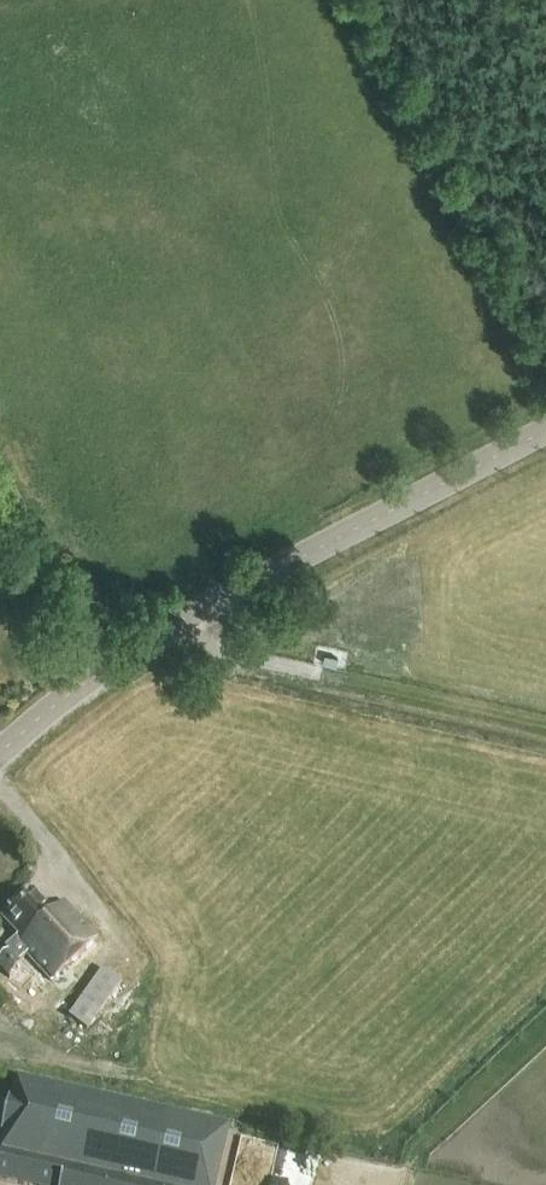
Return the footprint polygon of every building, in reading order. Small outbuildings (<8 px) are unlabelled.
[(31,892),(2,919),(19,937),(15,940),(26,951),(24,953),(51,982),(97,940),(64,903),(51,914),(31,892)] [(0,960),(0,969),(19,989),(33,976),(9,951),(0,960)] [(103,970),(69,1018),(88,1031),(88,1030),(98,1016),(121,983),(122,982),(103,970)] [(10,1078),(0,1124),(0,1180),(24,1184),(209,1184),(222,1124),(10,1078)]
